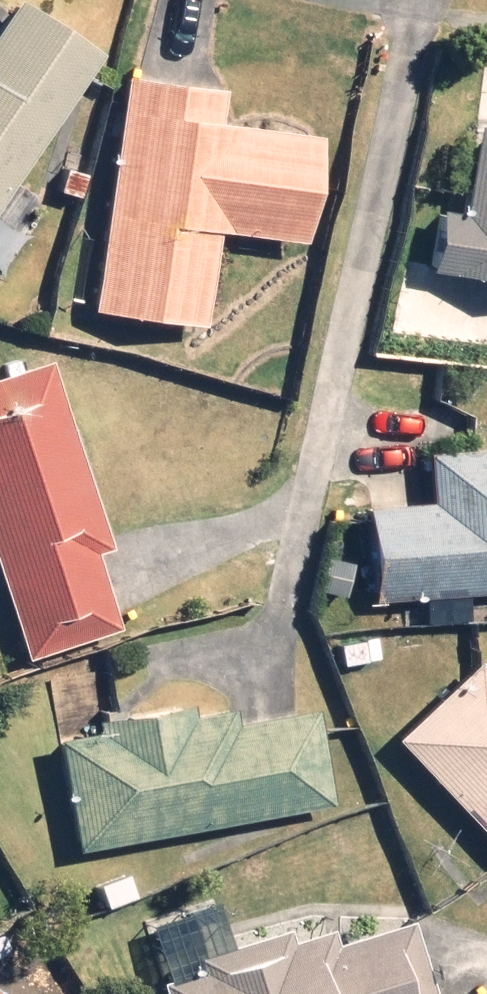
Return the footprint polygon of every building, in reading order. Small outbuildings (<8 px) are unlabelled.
[(91,54),(11,2),(0,19),(0,192),(91,54)] [(210,126),(215,92),(116,79),(86,310),(199,325),(211,236),(299,247),(313,139),(210,126)] [(464,129),(456,201),(430,197),(420,276),(486,284),(486,132),(464,129)] [(18,240),(0,228),(0,267),(18,240)] [(103,546),(44,357),(0,371),(0,612),(14,657),(109,627),(86,551),(103,546)] [(359,511),(364,603),(486,597),(486,455),(421,459),(424,508),(359,511)] [(468,658),(388,734),(486,838),(486,679),(468,658)] [(223,727),(220,706),(49,731),(67,849),(327,810),(313,713),(223,727)] [(329,928),(268,948),(262,931),(158,965),(164,983),(146,989),(148,993),(431,993),(406,918),(333,942),(329,928)]
